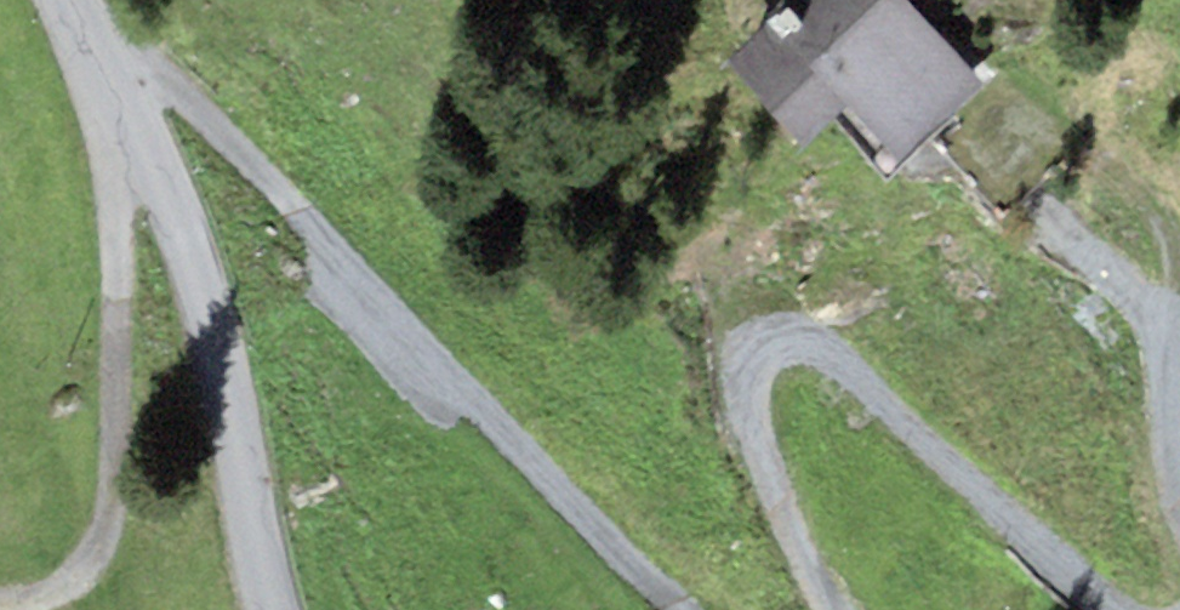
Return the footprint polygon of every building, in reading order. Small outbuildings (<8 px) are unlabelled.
[(909,0),(782,0),(720,58),(802,147),(850,104),(903,161),(987,85),(909,0)]
